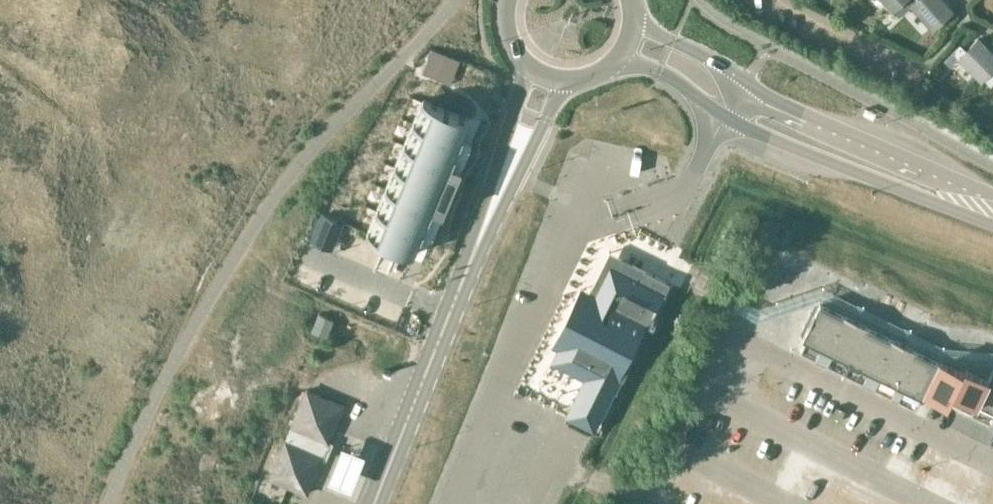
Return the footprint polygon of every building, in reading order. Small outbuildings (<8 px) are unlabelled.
[(905,0),(884,0),(893,11),(905,0)] [(933,29),(954,10),(945,0),(906,0),(933,29)] [(980,38),(968,50),(962,44),(954,52),(983,81),(992,71),(992,51),(980,38)] [(423,98),(367,232),(415,252),(445,180),(450,183),(453,176),(448,174),(471,118),(423,98)] [(323,214),(313,238),(332,246),(342,222),(323,214)] [(584,379),(565,418),(580,425),(602,383),(616,390),(670,283),(626,261),(611,271),(588,308),(575,301),(554,342),(572,351),(572,368),(586,374),(584,379)] [(808,325),(802,337),(805,338),(800,349),(916,406),(925,387),(939,360),(939,359),(940,358),(916,346),(892,334),(892,335),(868,323),(869,323),(845,311),(844,312),(820,300),(815,311),(814,311),(808,324),(808,325)] [(319,313),(312,330),(326,336),(333,318),(319,313)] [(939,360),(925,387),(971,411),(988,379),(966,368),(964,371),(939,359),(939,360)] [(992,422),(992,368),(988,379),(971,411),(992,422)] [(306,389),(270,477),(307,492),(344,404),(306,389)] [(340,441),(326,476),(351,486),(365,450),(340,441)]
